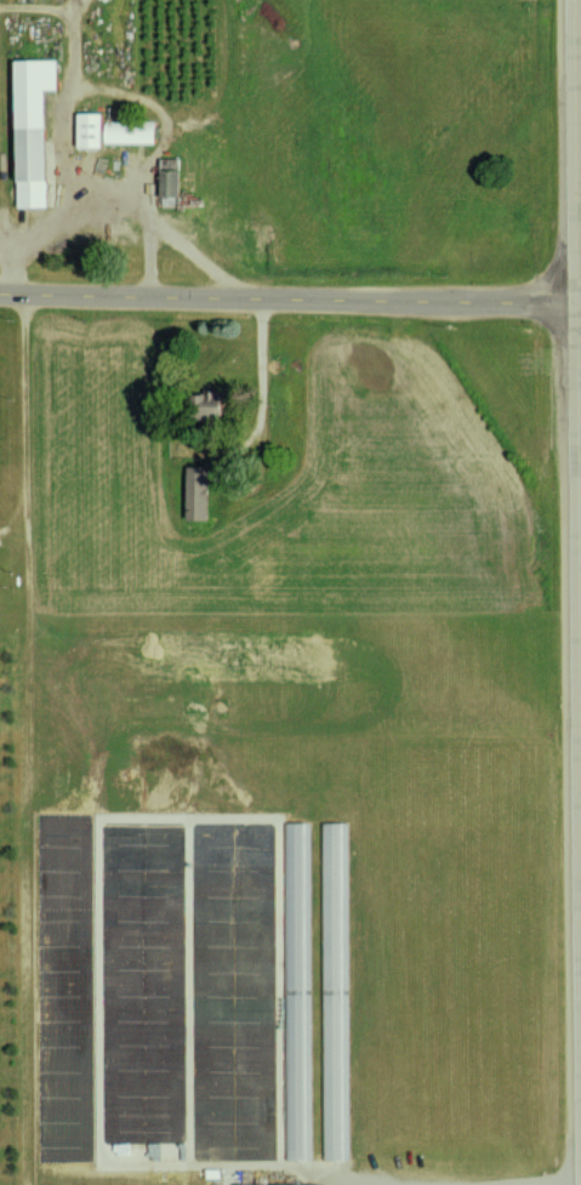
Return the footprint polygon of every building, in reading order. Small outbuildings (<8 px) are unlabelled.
[(20,60),(22,207),(52,207),(50,89),(62,89),(61,59),(20,60)] [(107,147),(108,112),(83,112),(82,146),(107,147)] [(108,122),(109,143),(160,142),(160,121),(108,122)] [(166,207),(184,207),(185,169),(167,169),(166,207)] [(215,519),(214,466),(191,467),(192,520),(215,519)] [(311,1160),(311,997),(293,997),(293,1006),(288,1007),(288,1071),(289,1071),(290,1100),(287,1100),(287,1160),(311,1160)]
